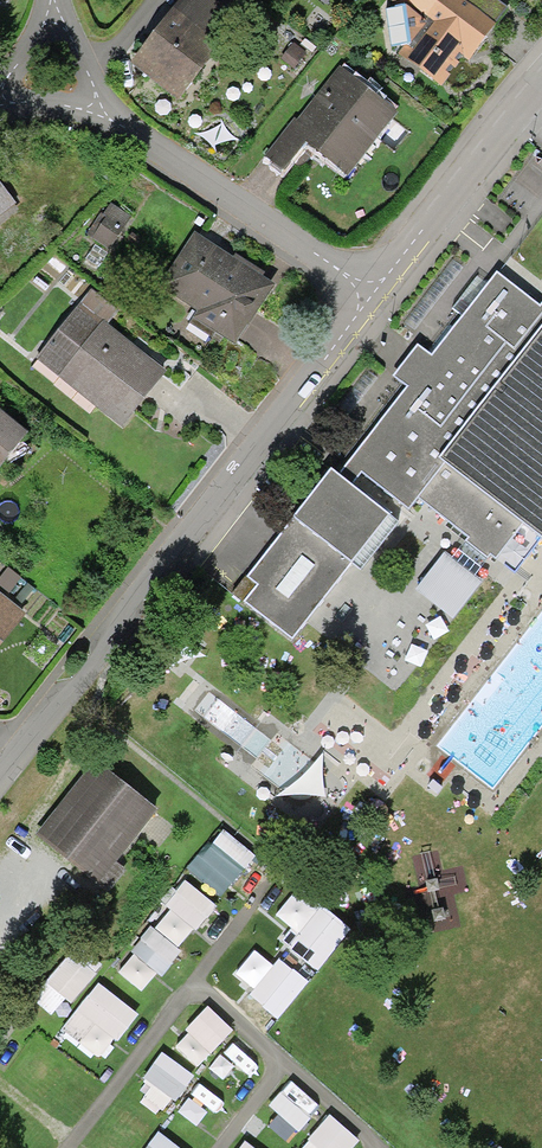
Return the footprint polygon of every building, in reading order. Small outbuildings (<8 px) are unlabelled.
[(229,0),(180,0),(126,62),(172,103),(248,16),(229,0)] [(403,6),(409,42),(399,54),(441,85),(462,57),(468,61),(507,9),(496,0),(395,0),(403,6)] [(302,56),(290,45),(275,61),(287,72),(302,56)] [(398,111),(340,65),(295,121),(293,119),(266,153),(287,170),(294,161),(302,168),(314,152),(346,178),(376,140),(393,153),(410,132),(393,118),(398,111)] [(19,209),(0,184),(0,223),(19,209)] [(130,217),(110,204),(103,216),(106,218),(92,239),(108,250),(130,217)] [(233,345),(273,282),(194,232),(161,285),(196,307),(184,325),(209,341),(214,333),(233,345)] [(242,579),(251,586),(238,604),(286,641),(401,492),(490,561),(516,528),(536,543),(541,535),(541,299),(535,307),(491,273),(424,361),(409,349),(385,380),(400,390),(332,477),(325,472),(242,579)] [(117,310),(91,288),(33,355),(120,430),(167,375),(106,323),(117,310)] [(27,434),(0,412),(0,468),(27,434)] [(446,559),(416,598),(454,626),(483,588),(446,559)] [(22,615),(0,599),(0,644),(22,615)] [(92,762),(28,840),(90,890),(154,812),(92,762)] [(197,877),(219,896),(254,854),(231,835),(197,877)] [(145,994),(224,910),(192,880),(168,905),(176,913),(121,972),(145,994)] [(288,1018),(357,928),(304,887),(281,917),(304,935),(281,966),(260,950),(238,980),(288,1018)] [(106,1064),(145,1015),(105,982),(65,1032),(106,1064)] [(204,1068),(240,1029),(215,1007),(179,1046),(204,1068)] [(220,1066),(243,1086),(264,1062),(242,1042),(220,1066)] [(149,1076),(181,1101),(201,1076),(169,1051),(149,1076)] [(276,1105),(304,1131),(326,1107),(298,1081),(276,1105)] [(206,1085),(184,1113),(204,1129),(226,1100),(206,1085)] [(162,1133),(153,1147),(187,1147),(162,1133)]
